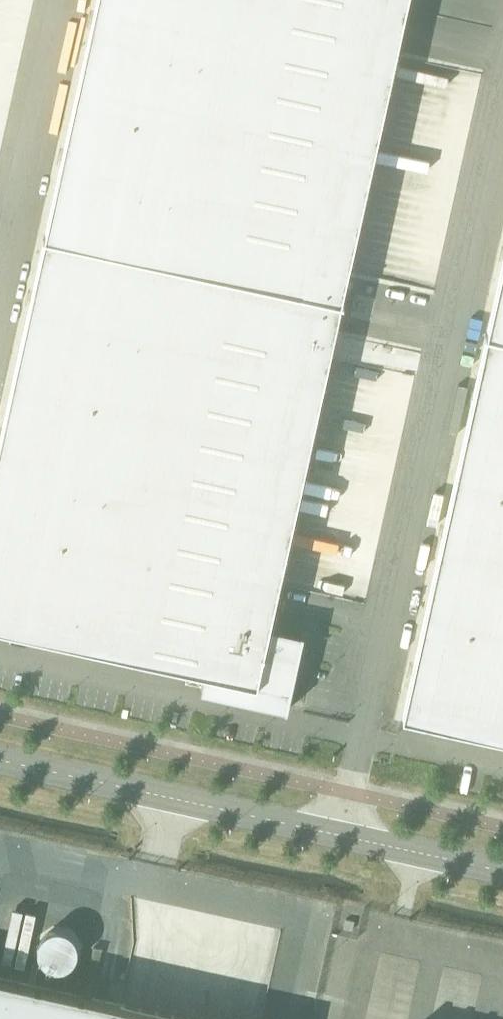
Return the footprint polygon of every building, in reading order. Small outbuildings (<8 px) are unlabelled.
[(348,271),(408,0),(97,0),(41,253),(338,319),(341,302),(343,303),(344,301),(342,301),(348,271)] [(335,332),(338,319),(41,253),(0,438),(0,627),(213,674),(211,684),(286,701),(284,709),(287,710),(287,707),(304,634),(301,633),(300,635),(269,629),(335,332)] [(483,351),(502,355),(502,259),(483,351)] [(366,303),(359,302),(357,309),(364,311),(366,303)] [(483,351),(402,716),(502,738),(502,355),(483,351)] [(39,961),(75,963),(77,931),(41,929),(39,961)] [(0,977),(0,1018),(191,1018),(0,977)]
